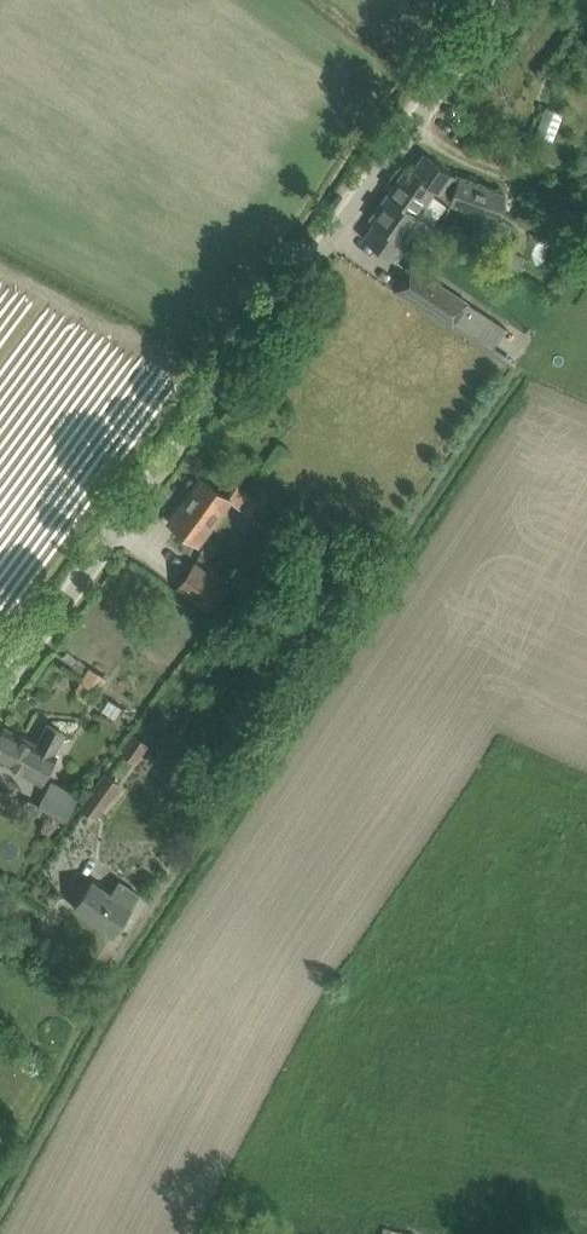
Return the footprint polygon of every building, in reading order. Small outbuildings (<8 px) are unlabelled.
[(550,106),(543,133),(558,137),(565,110),(550,106)] [(452,177),(454,175),(424,154),(412,171),(407,167),(389,192),(433,224),(446,206),(431,195),(436,188),(446,195),(468,204),(466,209),(482,215),(483,213),(496,219),(505,195),(487,188),(487,189),(459,179),(457,181),(452,177)] [(364,238),(383,252),(396,261),(407,245),(414,250),(433,224),(389,192),(370,219),(375,222),(364,238)] [(537,211),(530,207),(522,208),(517,215),(518,223),(526,228),(534,226),(538,219),(537,211)] [(508,248),(502,250),(498,260),(517,270),(524,256),(508,248)] [(452,326),(453,324),(478,340),(492,350),(506,331),(491,319),(467,303),(468,302),(447,289),(411,265),(395,289),(431,313),(452,326)] [(231,500),(230,500),(201,479),(170,522),(189,536),(199,543),(230,502),(231,500)] [(232,581),(262,539),(248,529),(218,570),(232,581)] [(226,586),(195,563),(177,588),(208,611),(226,586)] [(97,695),(107,678),(92,667),(84,679),(80,684),(97,695)] [(115,718),(122,707),(109,698),(101,710),(115,718)] [(65,733),(47,724),(37,743),(5,726),(0,736),(0,760),(41,783),(57,754),(55,752),(65,733)] [(136,764),(149,745),(134,734),(120,753),(136,764)] [(105,771),(80,806),(98,819),(123,784),(105,771)] [(79,795),(72,791),(58,784),(45,810),(68,820),(79,795)] [(74,907),(94,920),(114,933),(139,894),(119,881),(111,893),(92,880),(74,907)]
